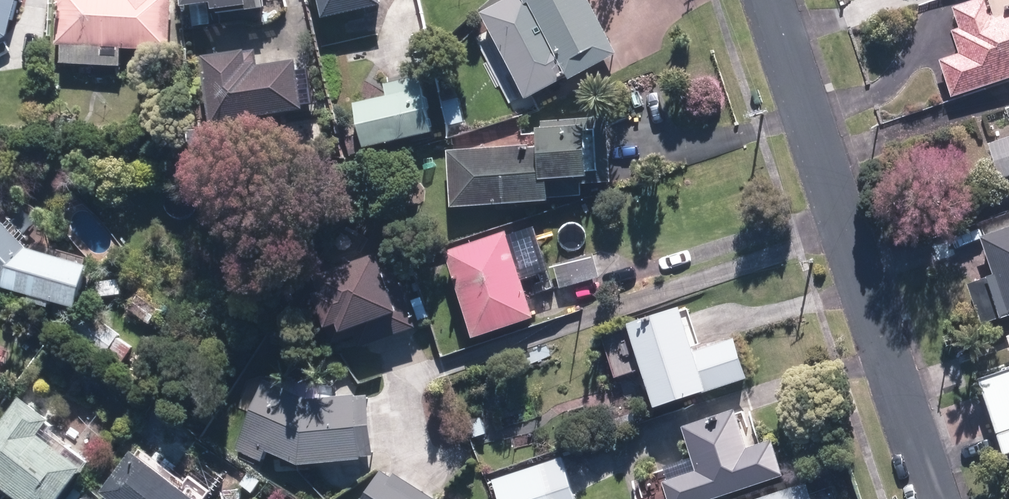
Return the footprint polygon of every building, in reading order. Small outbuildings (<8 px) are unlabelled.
[(1,42),(2,41),(3,40),(4,40),(5,39),(6,38),(7,37),(11,20),(13,21),(18,0),(0,0),(0,42),(1,42)] [(54,48),(59,48),(58,66),(121,70),(122,52),(169,54),(172,0),(57,0),(54,48)] [(262,15),(263,26),(271,25),(287,9),(285,0),(180,0),(181,12),(190,11),(192,28),(211,26),(210,15),(244,12),(245,17),(262,15)] [(322,22),(330,20),(335,43),(348,40),(344,17),(382,9),(380,0),(317,0),(322,22)] [(567,82),(568,84),(605,65),(604,62),(614,57),(585,0),(508,0),(478,15),(524,104),(567,82)] [(948,97),(1008,78),(1008,0),(975,0),(949,8),(956,29),(950,31),(957,53),(936,60),(948,97)] [(302,115),(296,64),(254,69),(252,55),(200,62),(208,127),(302,115)] [(434,137),(422,87),(420,76),(384,85),(387,95),(351,103),(363,153),(434,137)] [(459,99),(441,101),(444,126),(462,124),(459,99)] [(579,132),(579,120),(542,121),(534,130),(534,148),(446,151),(448,209),(548,205),(547,185),(582,183),(582,187),(612,186),(610,138),(597,139),(596,131),(579,132)] [(997,178),(1008,174),(1008,136),(986,144),(997,178)] [(75,310),(90,261),(26,252),(0,224),(0,288),(75,310)] [(1008,315),(1008,227),(978,238),(991,274),(964,283),(979,324),(1006,315),(1006,316),(1008,315)] [(469,338),(532,320),(507,233),(444,251),(469,338)] [(590,253),(555,264),(563,289),(598,278),(590,253)] [(306,281),(328,338),(335,356),(415,325),(389,260),(378,264),(374,255),(306,281)] [(614,378),(637,370),(650,409),(745,378),(732,337),(700,348),(687,308),(677,311),(676,307),(622,324),(624,328),(600,336),(614,378)] [(90,314),(75,334),(117,367),(133,347),(90,314)] [(975,379),(999,454),(1008,450),(1008,368),(975,379)] [(264,450),(298,464),(369,461),(367,395),(299,398),(256,373),(237,406),(250,410),(233,449),(260,461),(264,450)] [(87,460),(43,427),(49,420),(18,397),(0,421),(0,493),(3,489),(15,498),(57,498),(87,460)] [(678,427),(689,460),(631,480),(637,498),(713,498),(783,475),(770,438),(756,443),(752,431),(741,434),(732,409),(678,427)] [(99,494),(106,498),(205,498),(221,474),(188,451),(180,463),(143,438),(133,453),(129,451),(99,494)] [(489,475),(497,498),(550,498),(538,460),(489,475)] [(382,467),(360,498),(431,498),(382,467)] [(803,482),(751,498),(809,498),(803,482)]
